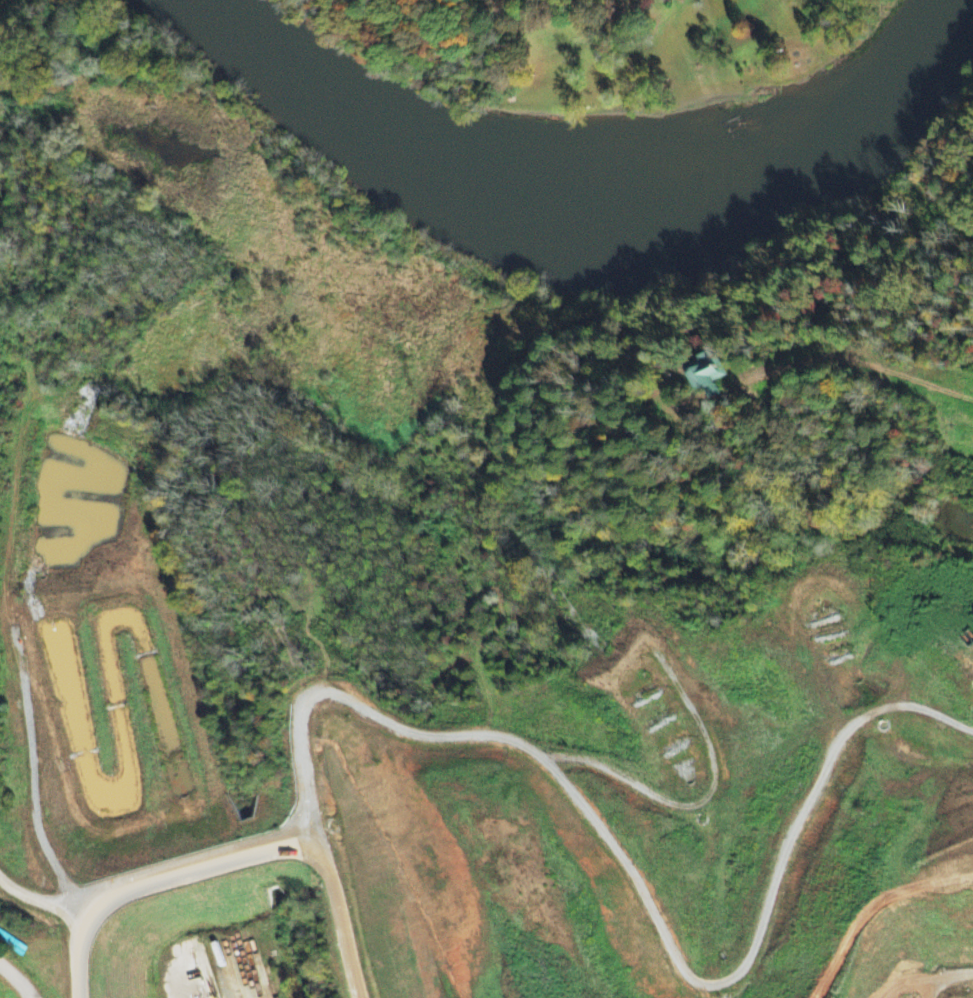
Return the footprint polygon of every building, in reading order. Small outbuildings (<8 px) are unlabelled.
[(693,392),(703,389),(707,400),(718,396),(713,383),(725,379),(715,351),(697,358),(698,363),(684,368),(693,392)]
